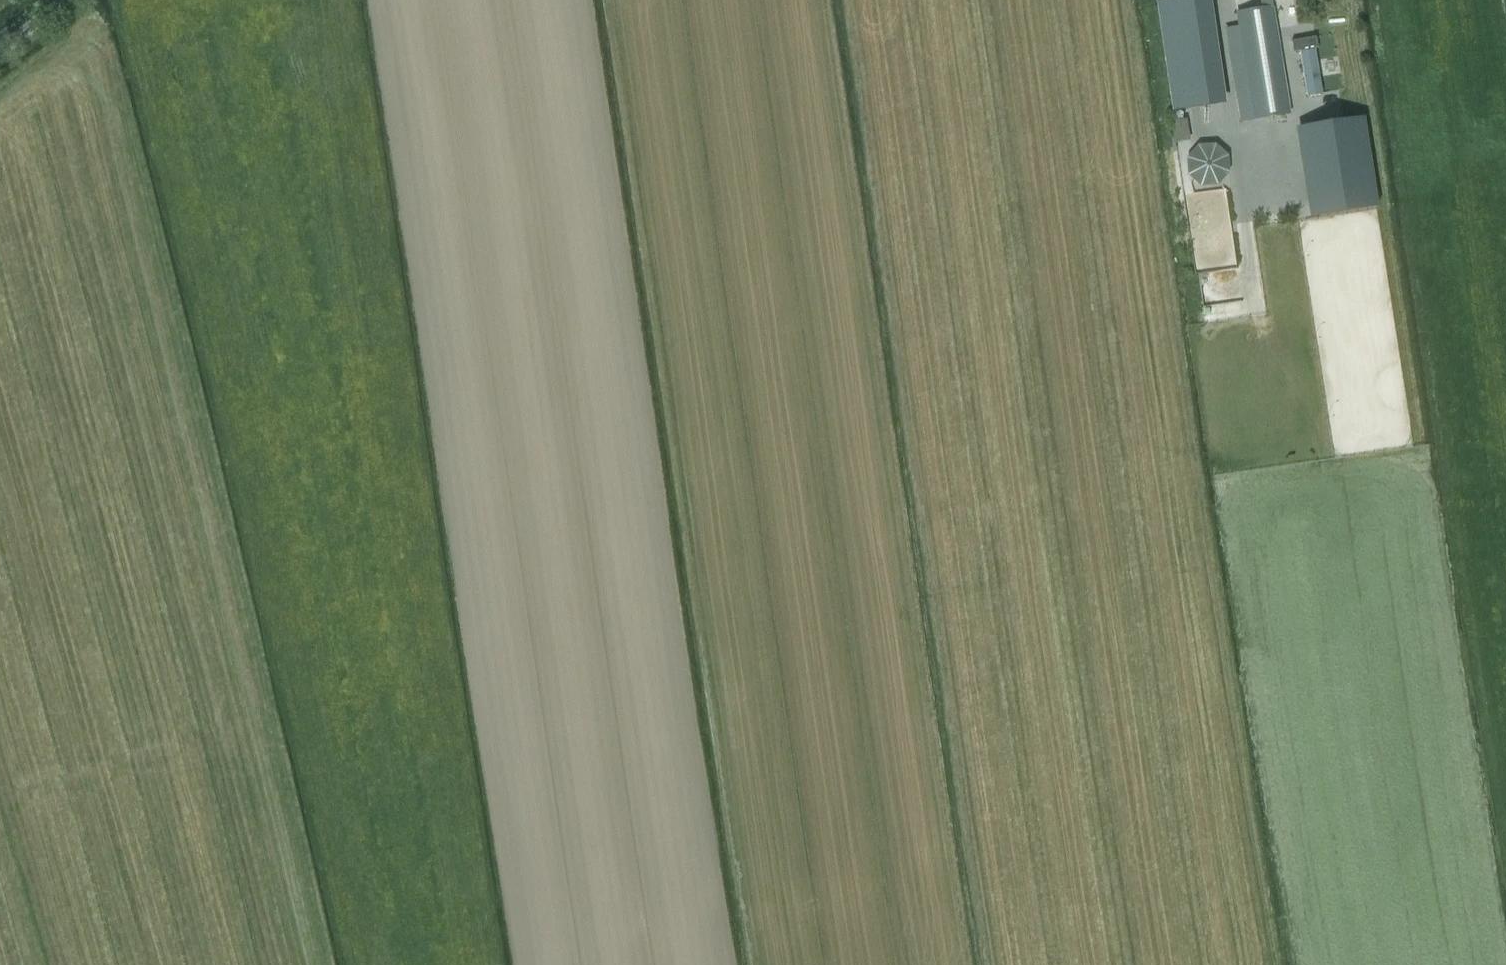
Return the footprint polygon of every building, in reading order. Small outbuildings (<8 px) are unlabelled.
[(1157,2),(1173,111),(1219,105),(1204,0),(1169,0),(1157,2)] [(1274,7),(1273,0),(1261,0),(1263,8),(1235,12),(1241,47),(1229,49),(1241,121),(1253,118),(1253,119),(1291,113),(1288,93),(1274,7)] [(1317,98),(1308,43),(1287,47),(1289,61),(1296,59),(1303,101),(1317,98)] [(1362,116),(1303,124),(1316,213),(1375,205),(1362,116)] [(1229,163),(1229,162),(1229,158),(1227,154),(1225,151),(1222,147),(1215,143),(1209,142),(1201,144),(1195,149),(1192,152),(1191,155),(1190,162),(1190,166),(1191,170),(1195,175),(1198,178),(1201,180),(1208,182),(1215,181),(1222,177),(1226,174),(1227,170),(1229,163)]
